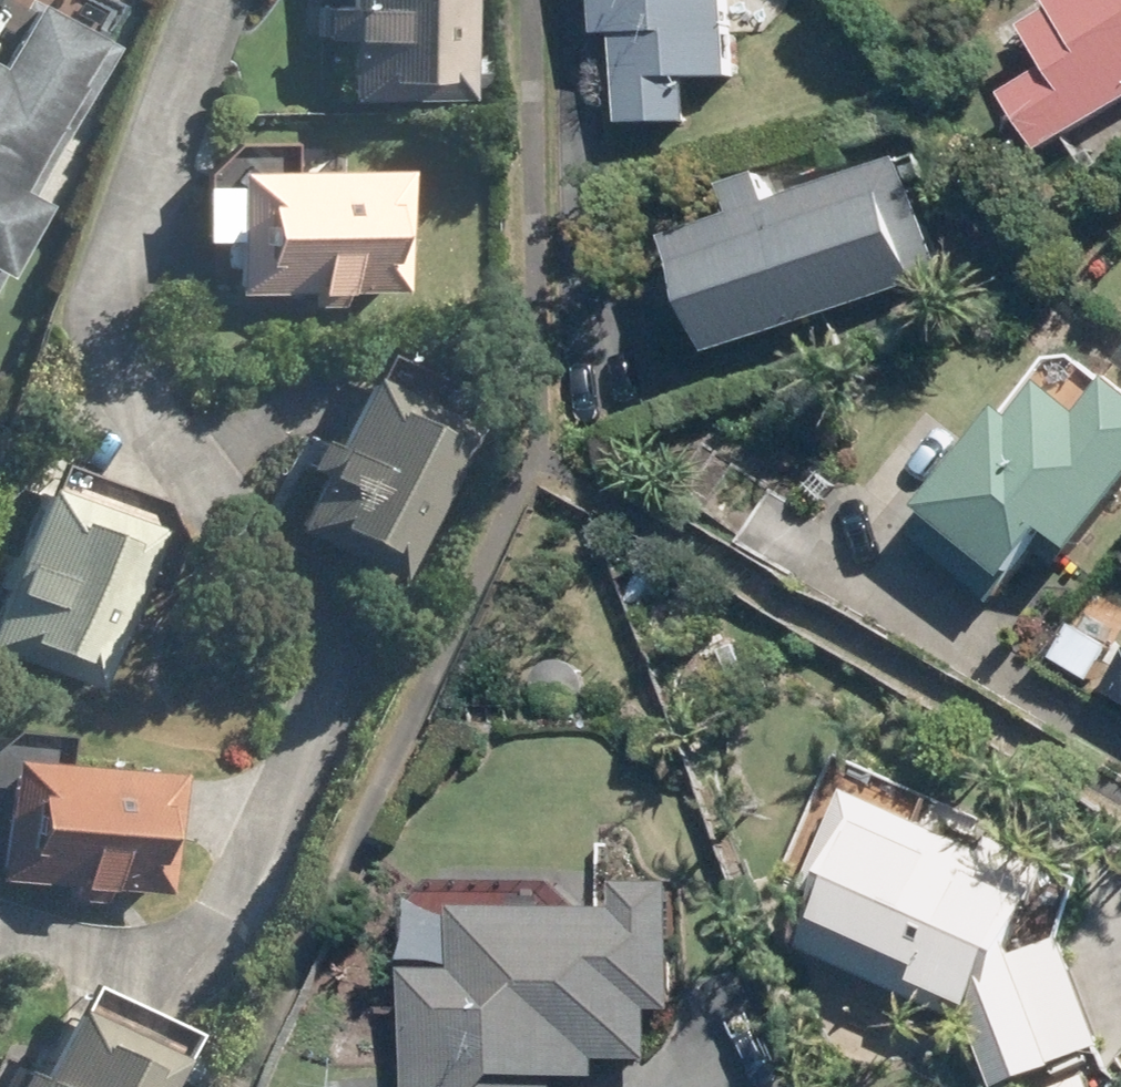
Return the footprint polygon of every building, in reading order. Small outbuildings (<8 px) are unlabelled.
[(359,85),(475,89),(478,0),(335,0),(334,29),(360,30),(359,85)] [(739,67),(739,0),(623,0),(623,28),(638,28),(639,120),(701,119),(701,68),(739,67)] [(1051,20),(1075,60),(1028,89),(1062,144),(1120,107),(1120,0),(1082,0),(1083,1),(1051,20)] [(81,47),(0,6),(0,205),(81,47)] [(748,179),(758,209),(691,232),(730,348),(928,279),(926,272),(953,265),(915,156),(799,196),(788,165),(748,179)] [(247,160),(246,175),(211,176),(211,230),(243,231),(243,283),(317,281),(317,301),(346,301),(346,283),(415,283),(413,158),(247,160)] [(330,465),(302,522),(407,573),(484,417),(379,366),(344,437),(328,431),(314,458),(330,465)] [(921,535),(1001,600),(1028,566),(1032,569),(1076,516),(1104,538),(1120,517),(1120,395),(1113,405),(1074,373),(1040,414),(1028,404),(921,535)] [(0,634),(0,642),(105,682),(166,518),(52,475),(23,551),(16,548),(5,579),(18,584),(0,634)] [(1061,655),(1100,679),(1120,646),(1120,644),(1081,619),(1061,655)] [(62,906),(92,910),(95,887),(156,895),(170,774),(5,756),(0,798),(0,883),(64,890),(62,906)] [(809,892),(827,899),(804,954),(975,1024),(1000,1086),(1019,1086),(1065,1068),(1063,1065),(1101,1048),(1058,944),(1017,958),(1056,863),(994,838),(987,856),(848,799),(809,892)] [(409,1086),(552,1086),(552,1079),(594,1080),(594,1062),(647,1063),(650,1012),(672,1012),(677,886),(627,885),(625,915),(468,910),(466,974),(412,973),(409,1086)] [(190,1051),(85,999),(51,1070),(34,1062),(20,1086),(172,1086),(190,1051)] [(1057,1086),(1097,1086),(1093,1074),(1057,1086)]
